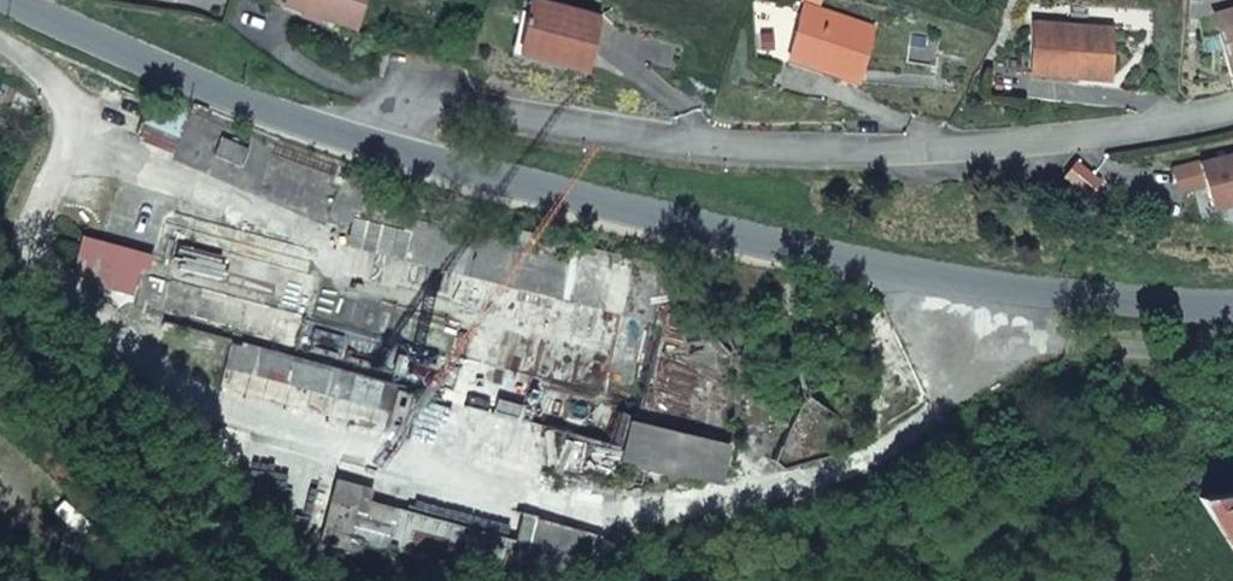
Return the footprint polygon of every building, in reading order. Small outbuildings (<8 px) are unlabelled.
[(316,11),(314,15),(352,28),(362,0),(283,0),(282,4),(299,10),(307,8),(316,11)] [(595,19),(530,1),(518,46),(576,61),(582,40),(589,41),(595,19)] [(872,30),(803,6),(788,51),(810,58),(805,71),(819,75),(820,70),(842,77),(855,81),(872,30)] [(1212,17),(1232,93),(1232,11),(1212,17)] [(1112,30),(1031,23),(1027,74),(1107,81),(1112,30)] [(583,63),(589,41),(582,40),(576,61),(583,63)] [(576,61),(518,46),(516,53),(581,70),(583,63),(576,61)] [(786,58),(784,64),(805,71),(810,58),(788,51),(786,58)] [(819,75),(840,82),(842,77),(820,70),(819,75)] [(0,85),(0,98),(3,100),(12,89),(0,85)] [(173,157),(326,224),(329,218),(353,225),(347,249),(662,327),(677,269),(520,230),(522,222),(411,196),(409,199),(363,187),(364,184),(334,173),(340,159),(304,149),(191,110),(190,114),(173,157)] [(1198,163),(1209,208),(1232,202),(1232,155),(1198,163)] [(149,257),(81,239),(73,270),(132,286),(137,266),(146,268),(149,257)] [(624,465),(714,487),(725,444),(635,422),(624,465)] [(336,490),(326,527),(321,543),(354,552),(356,542),(367,501),(367,500),(336,490)] [(1202,504),(1232,556),(1232,496),(1202,504)] [(497,536),(367,501),(356,542),(489,578),(490,572),(517,580),(521,569),(534,519),(534,517),(503,509),(497,536)] [(534,519),(521,569),(524,575),(534,576),(541,573),(542,570),(551,568),(551,570),(564,566),(563,564),(593,556),(599,536),(534,519)]
